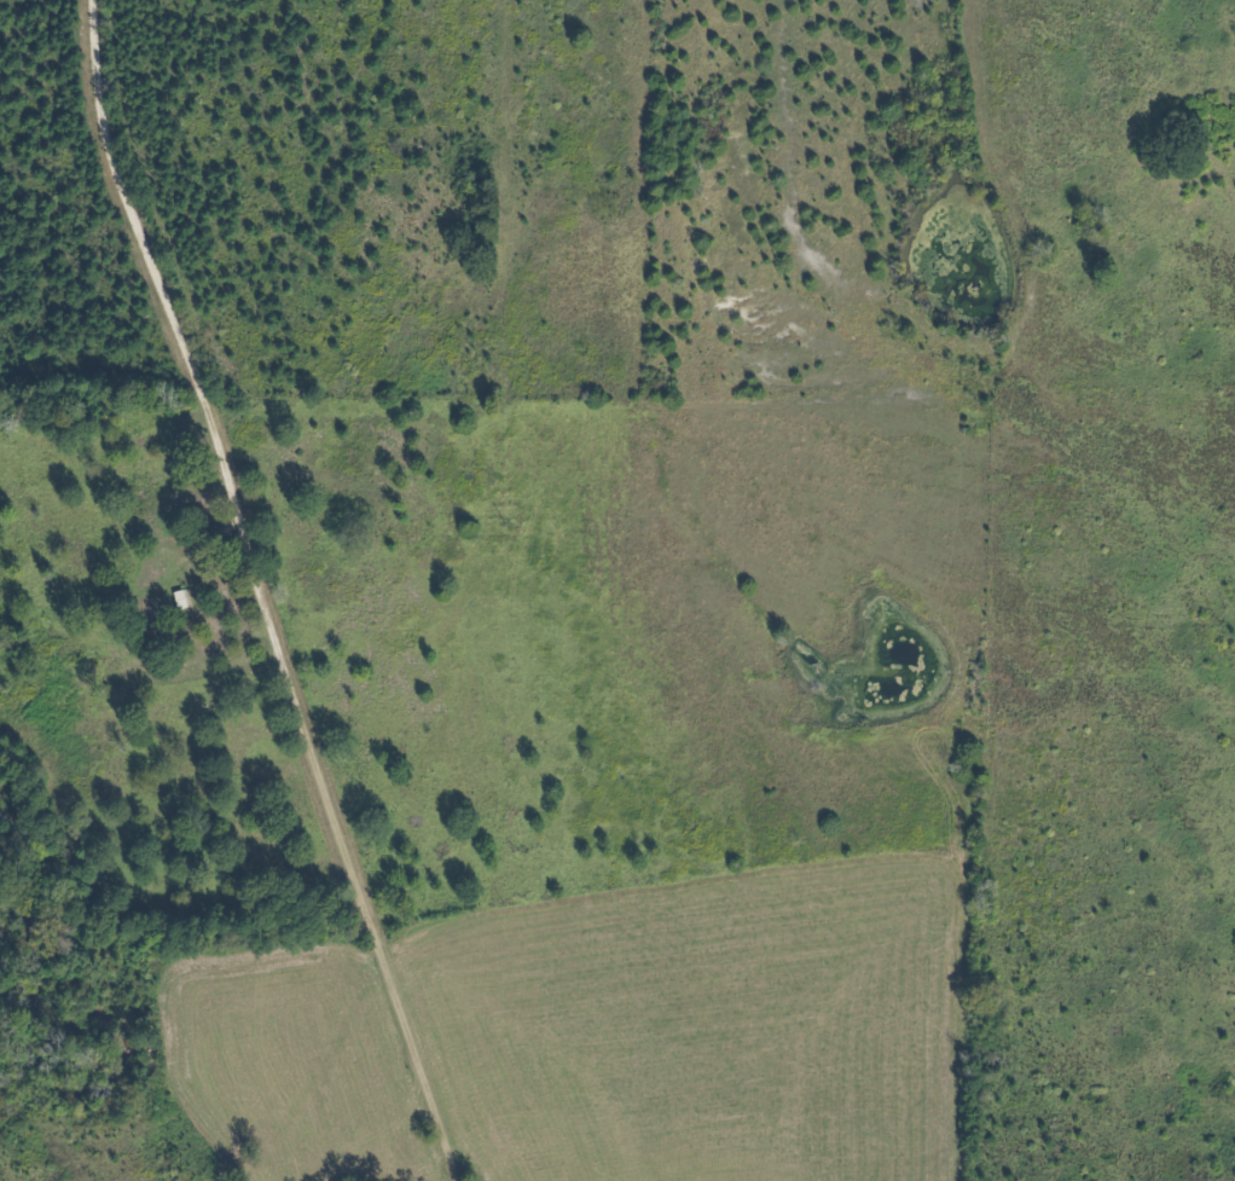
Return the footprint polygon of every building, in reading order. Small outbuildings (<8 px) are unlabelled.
[(172,608),(184,606),(183,589),(171,591),(172,608)]
